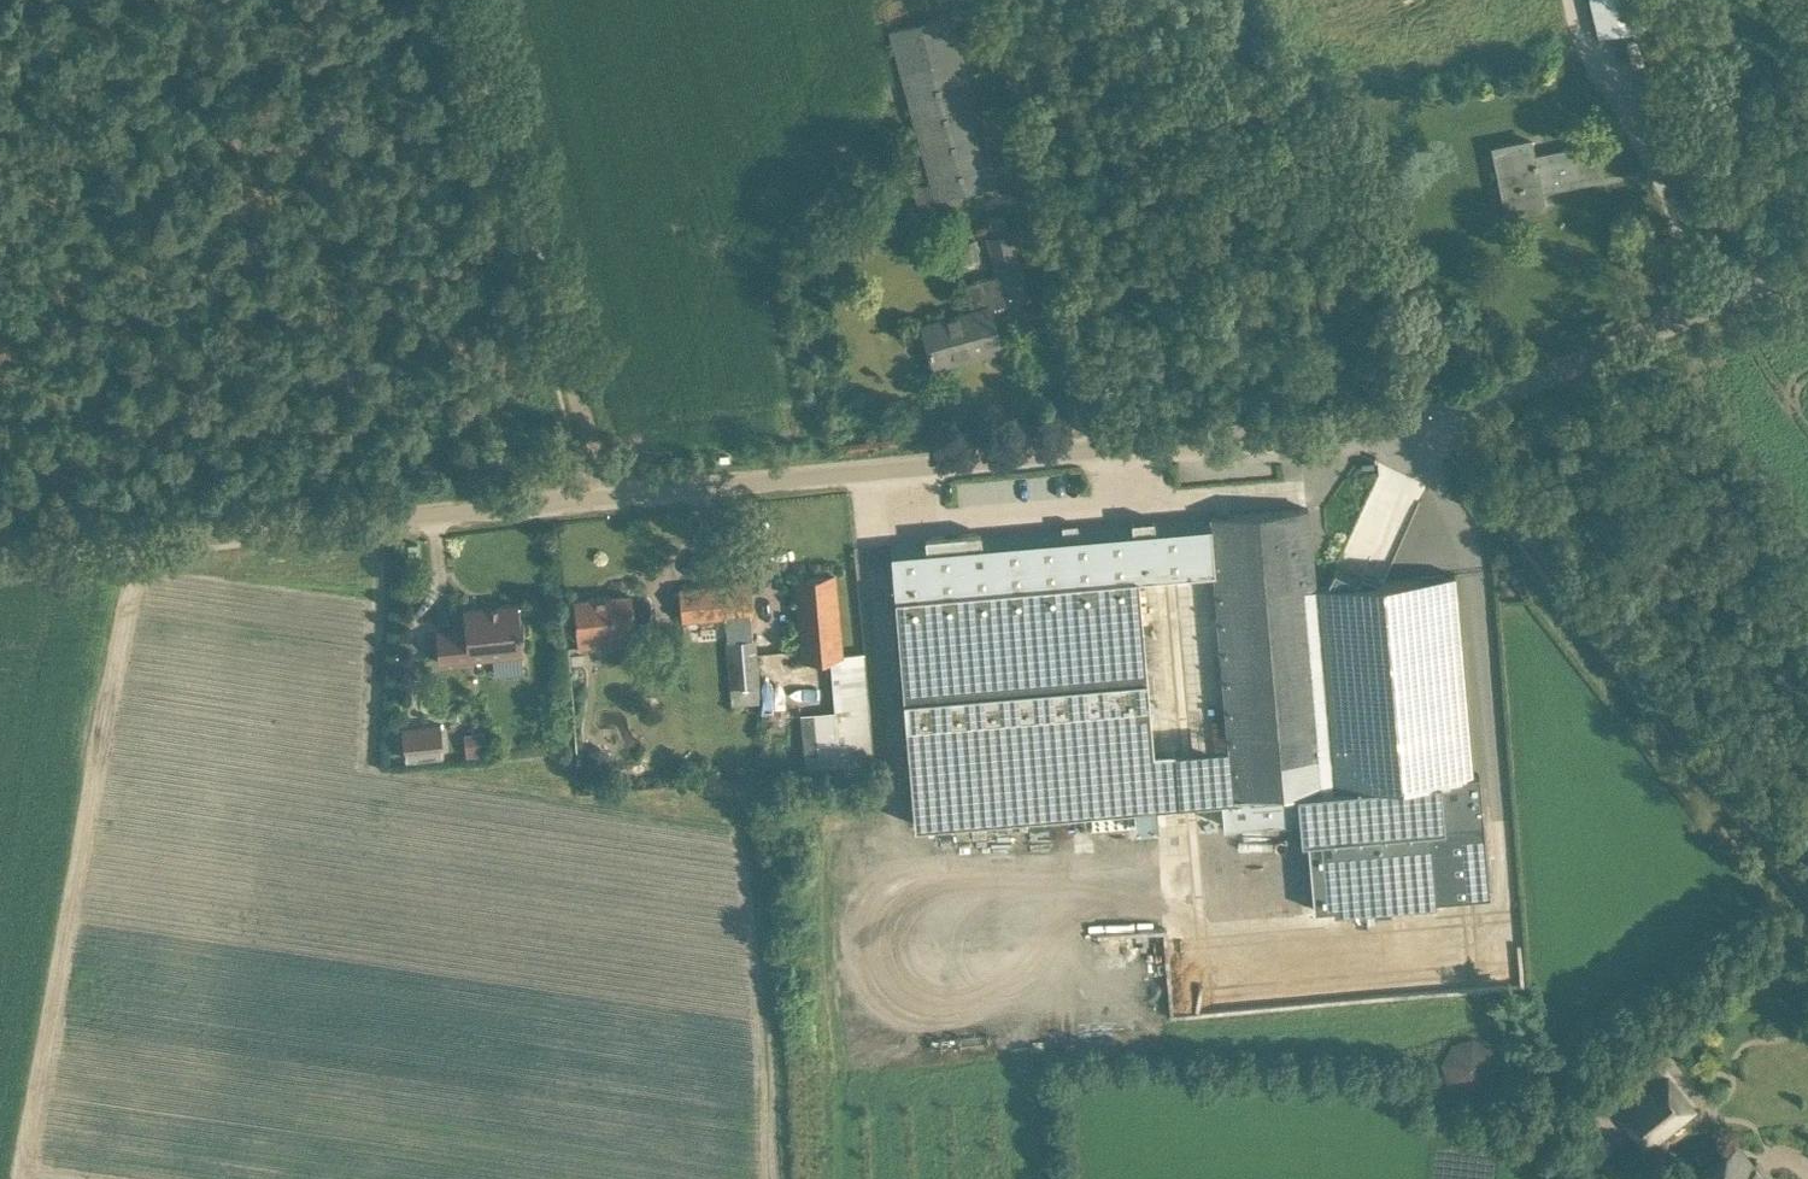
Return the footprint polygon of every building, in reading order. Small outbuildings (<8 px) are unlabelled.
[(891,29),(929,175),(931,182),(913,186),(920,214),(955,206),(952,194),(997,182),(953,13),(891,29)] [(1486,176),(1501,173),(1509,212),(1544,205),(1541,189),(1602,177),(1595,144),(1534,156),(1531,139),(1481,149),(1486,176)] [(965,283),(973,311),(923,324),(933,361),(968,352),(969,356),(1001,348),(991,307),(1007,303),(1027,298),(1011,230),(1009,230),(1005,213),(987,217),(991,235),(990,235),(998,266),(1000,274),(965,283)] [(926,541),(892,544),(894,568),(915,824),(1133,805),(1135,826),(1159,824),(1157,803),(1178,801),(1174,749),(1153,750),(1138,577),(1212,570),(1232,797),(1221,798),(1224,826),(1301,819),(1302,838),(1308,837),(1315,909),(1436,899),(1436,898),(1490,893),(1484,822),(1480,773),(1473,774),(1455,574),(1420,577),(1385,580),(1316,586),(1309,508),(982,536),(976,532),(958,533),(959,538),(946,539),(946,534),(931,536),(926,541)] [(804,658),(830,656),(834,711),(800,714),(806,769),(874,763),(865,651),(842,653),(835,574),(797,577),(804,658)] [(684,619),(695,618),(696,627),(733,624),(733,615),(754,613),(751,581),(681,588),(684,619)] [(575,598),(577,622),(579,646),(637,641),(632,593),(575,598)] [(523,652),(521,628),(519,604),(465,609),(467,629),(438,632),(441,660),(523,652)] [(725,639),(730,703),(761,701),(756,637),(725,639)] [(402,725),(404,759),(445,756),(442,722),(402,725)] [(482,729),(465,730),(467,752),(484,751),(482,729)] [(1163,946),(1163,929),(1105,932),(1105,948),(1163,946)] [(1442,1088),(1493,1089),(1495,1040),(1444,1039),(1442,1088)] [(1646,1146),(1693,1108),(1669,1078),(1622,1116),(1646,1146)] [(1717,1160),(1694,1178),(1771,1178),(1766,1173),(1761,1177),(1735,1145),(1717,1160)]
